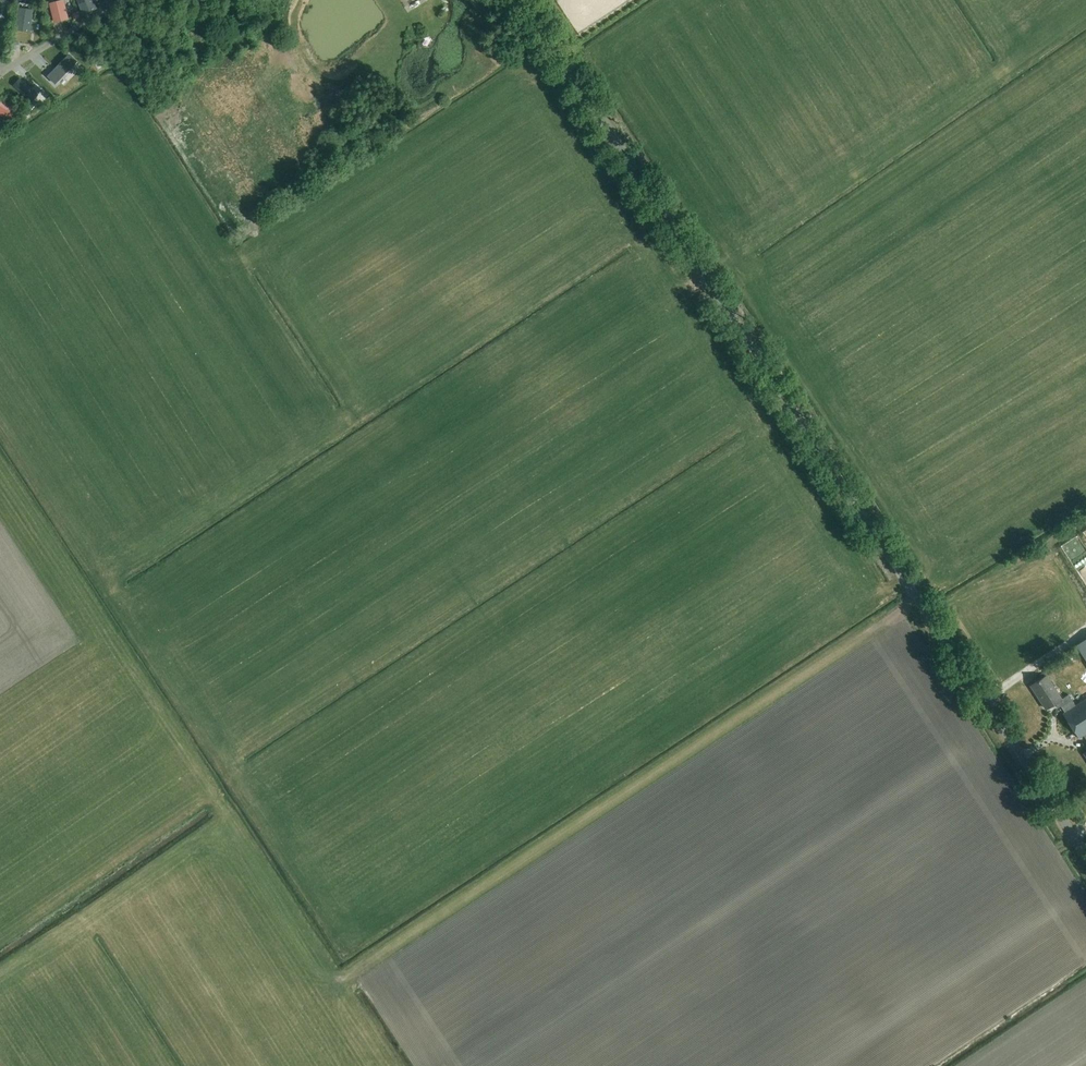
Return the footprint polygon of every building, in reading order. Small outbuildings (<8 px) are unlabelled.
[(64,0),(60,0),(49,3),(53,23),(68,19),(64,0)] [(93,0),(76,0),(82,14),(97,9),(93,0)] [(33,10),(18,7),(14,30),(30,32),(33,10)] [(78,12),(72,13),(74,20),(80,19),(78,12)] [(68,54),(47,76),(55,84),(76,62),(68,54)] [(19,78),(13,85),(31,101),(37,94),(19,78)] [(0,98),(0,115),(13,122),(20,109),(0,98)] [(36,105),(32,102),(28,107),(31,110),(36,105)] [(1085,658),(1085,636),(1076,642),(1085,658)] [(1085,716),(1085,699),(1075,705),(1068,694),(1062,699),(1046,675),(1030,686),(1046,709),(1055,703),(1058,708),(1060,706),(1065,713),(1063,714),(1071,726),(1085,716)] [(1071,726),(1079,738),(1083,736),(1085,740),(1085,716),(1071,726)]
